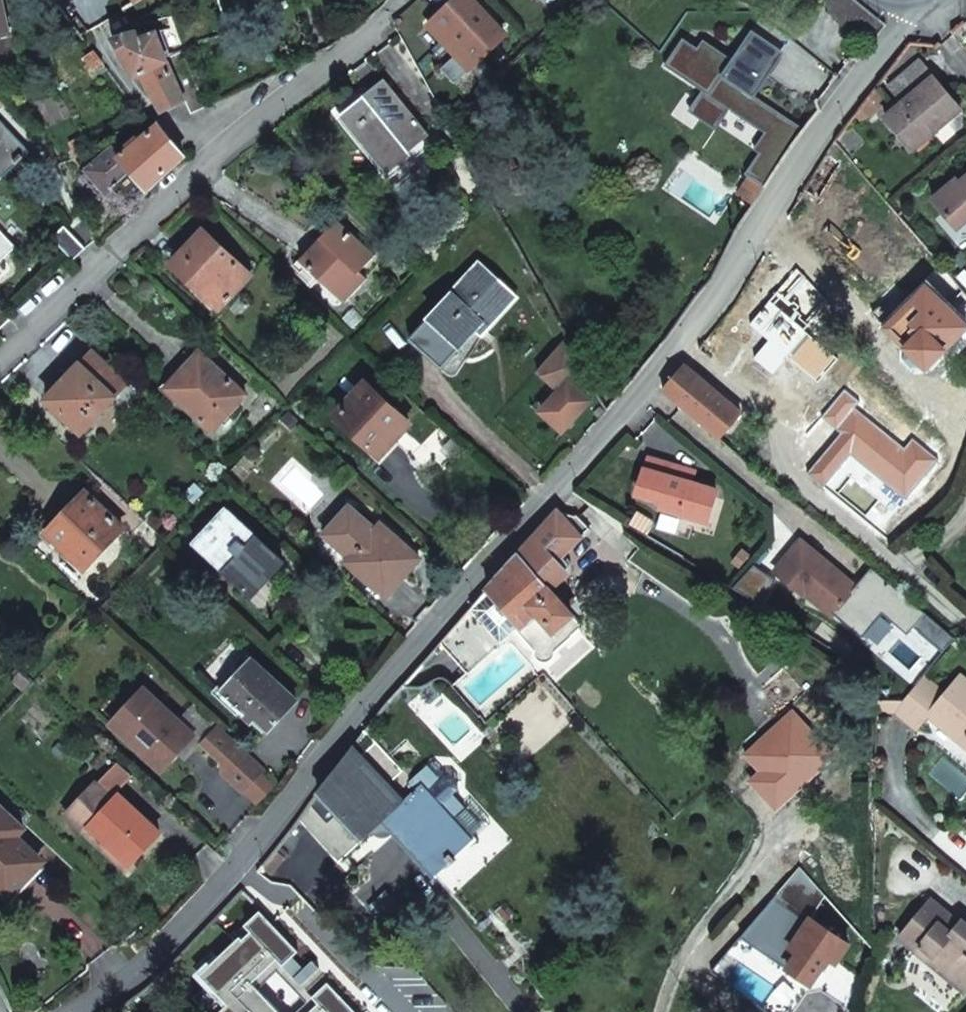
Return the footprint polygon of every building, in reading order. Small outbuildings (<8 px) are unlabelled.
[(121,11),(139,0),(115,0),(121,11)] [(469,71),(505,39),(500,33),(503,31),(498,25),(495,27),(487,18),(489,16),(484,10),(482,13),(473,4),(476,1),(475,0),(456,0),(428,25),(469,71)] [(482,13),(484,10),(476,1),(473,4),(482,13)] [(495,27),(498,25),(489,16),(487,18),(495,27)] [(167,57),(166,55),(155,28),(112,36),(135,76),(141,73),(163,110),(184,98),(167,57)] [(103,63),(94,50),(85,57),(95,69),(103,63)] [(190,113),(206,106),(183,52),(167,57),(184,98),(190,113)] [(892,87),(906,103),(936,77),(923,62),(892,87)] [(761,97),(781,115),(784,111),(786,113),(801,94),(803,91),(781,71),(761,97)] [(936,77),(906,103),(888,118),(915,150),(939,131),(934,125),(958,104),(936,77)] [(427,134),(384,80),(344,113),(382,161),(402,145),(406,151),(427,134)] [(801,94),(786,113),(801,124),(815,107),(801,94)] [(934,125),(939,131),(963,110),(958,104),(934,125)] [(759,143),(782,161),(806,128),(801,124),(786,113),(784,111),(781,115),(759,143)] [(1,178),(30,151),(0,120),(0,176),(1,178)] [(158,125),(153,130),(126,152),(122,147),(118,150),(114,146),(87,169),(92,175),(102,187),(107,192),(113,187),(130,206),(184,156),(158,125)] [(754,163),(772,176),(782,161),(759,143),(748,158),(754,163)] [(738,193),(755,203),(772,176),(754,163),(747,175),(748,176),(738,193)] [(96,192),(102,187),(92,175),(87,180),(96,192)] [(961,183),(958,180),(934,199),(959,229),(965,223),(965,185),(964,187),(961,183)] [(299,259),(344,302),(367,278),(359,270),(375,254),(337,219),(299,259)] [(51,237),(73,260),(86,248),(64,225),(51,237)] [(15,247),(0,231),(0,261),(15,247)] [(250,274),(203,231),(172,264),(219,307),(250,274)] [(410,338),(442,368),(484,323),(488,327),(516,295),(479,261),(410,338)] [(836,303),(796,269),(749,324),(768,341),(754,358),(775,376),(790,358),(817,381),(837,358),(809,335),(836,303)] [(965,330),(965,324),(929,288),(904,313),(889,299),(874,314),(911,350),(909,353),(909,361),(917,369),(926,369),(928,366),(930,368),(965,330)] [(10,319),(0,309),(0,328),(10,319)] [(559,390),(541,411),(562,430),(589,399),(585,396),(594,386),(567,337),(536,370),(559,390)] [(162,384),(165,387),(199,351),(195,347),(162,384)] [(81,432),(114,396),(126,407),(139,392),(93,349),(68,376),(65,374),(57,383),(60,386),(47,400),(81,432)] [(199,351),(165,387),(212,431),(245,394),(199,351)] [(664,392),(720,440),(743,412),(687,365),(664,392)] [(408,421),(367,384),(339,415),(379,453),(408,421)] [(844,434),(809,474),(824,487),(852,454),(905,500),(940,459),(912,435),(905,443),(843,391),(822,416),(844,434)] [(718,490),(693,483),(696,472),(650,459),(639,496),(664,504),(663,509),(708,522),(718,490)] [(123,527),(86,492),(48,533),(85,568),(123,527)] [(592,530),(566,503),(519,553),(472,608),(505,644),(519,632),(538,654),(539,657),(541,658),(544,660),(547,661),(550,661),(553,660),(555,658),(556,657),(557,654),(558,651),(585,626),(552,589),(567,575),(568,573),(569,571),(569,567),(569,565),(562,557),(592,530)] [(401,553),(407,546),(380,523),(375,529),(349,506),(325,534),(351,556),(350,558),(389,592),(414,564),(401,553)] [(249,595),(281,561),(282,559),(225,507),(193,543),(249,595)] [(776,571),(805,596),(808,591),(863,638),(884,612),(856,589),(858,586),(803,540),(776,571)] [(420,557),(407,546),(401,553),(414,564),(420,557)] [(735,563),(744,569),(753,557),(745,550),(735,563)] [(292,572),(281,561),(249,595),(246,599),(261,613),(284,588),(280,584),(292,572)] [(738,577),(744,569),(735,563),(730,570),(738,577)] [(505,644),(472,608),(442,644),(470,676),(505,644)] [(295,700),(252,659),(220,692),(242,714),(247,710),(268,730),(295,700)] [(925,677),(905,702),(897,711),(919,730),(931,716),(958,739),(965,739),(965,679),(963,676),(947,695),(925,677)] [(113,725),(162,770),(178,753),(179,752),(173,746),(188,729),(178,720),(142,687),(126,705),(128,708),(113,725)] [(194,701),(178,720),(188,729),(173,746),(179,752),(178,753),(184,758),(200,742),(218,723),(194,701)] [(897,711),(905,702),(881,702),(881,712),(897,711)] [(110,722),(113,725),(128,708),(126,705),(110,722)] [(265,767),(218,723),(200,742),(221,762),(220,772),(241,792),(265,767)] [(436,876),(476,838),(456,816),(467,804),(455,792),(462,786),(462,778),(455,771),(448,773),(442,779),(436,785),(422,772),(418,776),(408,766),(388,783),(354,747),(301,819),(340,863),(385,821),(436,876)] [(130,774),(117,762),(97,784),(110,796),(130,774)] [(436,785),(442,779),(428,766),(422,772),(436,785)] [(105,839),(131,863),(160,832),(119,793),(114,799),(110,796),(97,784),(96,782),(66,815),(85,832),(91,826),(105,839)] [(0,806),(0,887),(10,896),(29,876),(25,872),(38,859),(14,837),(23,827),(0,806)] [(125,869),(131,863),(105,839),(99,845),(125,869)] [(930,962),(965,993),(965,923),(964,921),(962,923),(953,934),(945,927),(954,917),(934,900),(901,938),(918,953),(924,946),(935,956),(930,962)] [(953,934),(962,923),(954,917),(945,927),(953,934)] [(850,944),(812,918),(791,947),(799,953),(780,982),(802,997),(830,958),(837,963),(850,944)] [(284,971),(308,997),(327,980),(320,973),(311,981),(300,969),(305,963),(267,923),(251,938),(258,944),(249,952),(247,949),(206,987),(229,1011),(275,1011),(259,995),(284,971)] [(918,953),(930,962),(935,956),(924,946),(918,953)] [(335,994),(320,1009),(323,1011),(352,1011),(335,994)]
